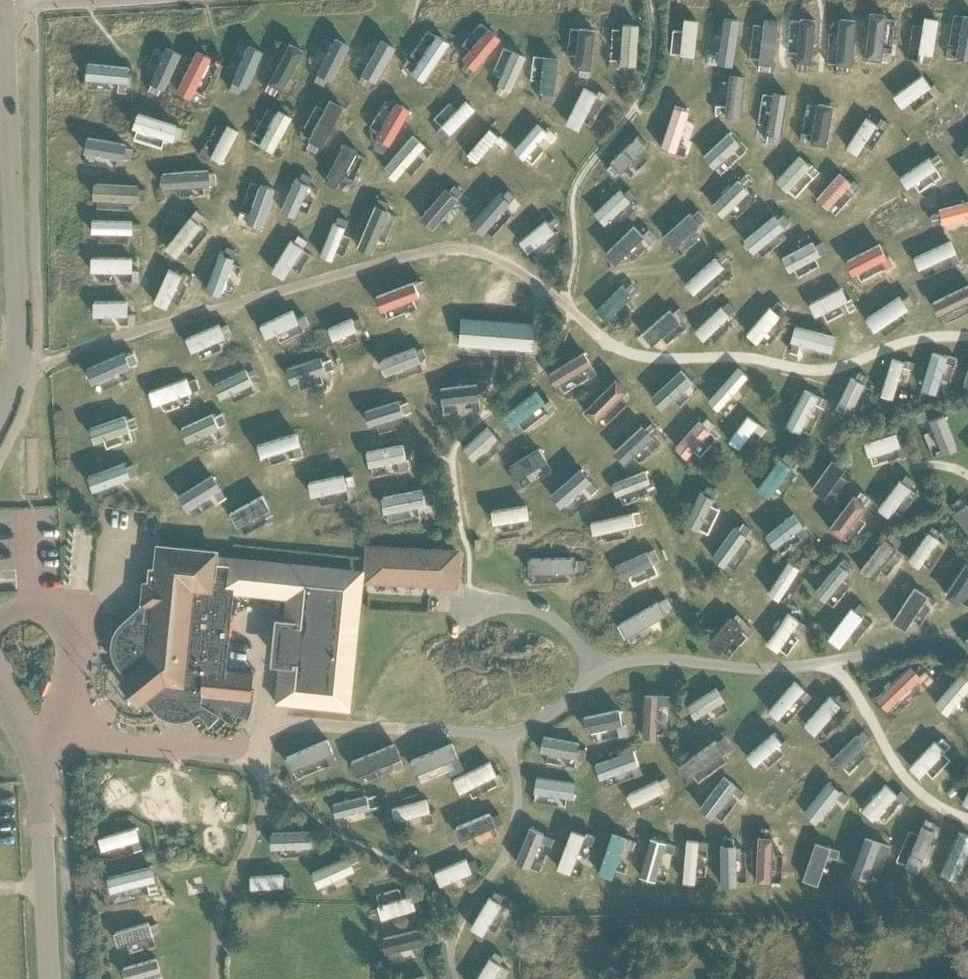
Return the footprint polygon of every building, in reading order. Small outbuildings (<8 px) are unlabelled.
[(886,12),(870,10),(865,56),(881,57),(886,12)] [(963,13),(954,55),(967,57),(967,14),(963,13)] [(738,17),(723,15),(716,61),(732,63),(738,17)] [(811,61),(815,17),(799,15),(796,60),(811,61)] [(932,52),(938,17),(924,15),(918,50),(932,52)] [(698,18),(683,16),(679,53),(694,54),(698,18)] [(855,17),(838,16),(836,63),(852,63),(855,17)] [(772,63),(778,19),(764,17),(758,61),(772,63)] [(636,64),(638,22),(622,22),(620,63),(636,64)] [(501,36),(488,26),(462,56),(475,67),(501,36)] [(590,68),(594,28),(578,26),(574,66),(590,68)] [(451,41),(438,33),(411,73),(424,81),(451,41)] [(350,43),(335,36),(317,73),(332,80),(350,43)] [(396,44),(381,37),(362,73),(376,80),(396,44)] [(304,49),(289,41),(269,82),(283,89),(304,49)] [(264,50),(249,43),(231,80),(246,87),(264,50)] [(181,51),(166,44),(148,82),(163,89),(181,51)] [(211,55),(196,48),(176,90),(191,97),(211,55)] [(526,55),(512,49),(497,83),(511,89),(526,55)] [(559,57),(544,55),(538,91),(553,93),(559,57)] [(128,80),(129,64),(86,61),(85,77),(128,80)] [(740,115),(744,75),(729,73),(724,114),(740,115)] [(930,85),(922,73),(892,94),(900,106),(930,85)] [(596,93),(582,86),(565,121),(578,128),(596,93)] [(590,118),(598,121),(609,89),(601,87),(590,118)] [(780,134),(788,93),(773,90),(765,131),(780,134)] [(323,144),(344,104),(330,97),(309,137),(323,144)] [(476,106),(467,98),(442,125),(450,132),(476,106)] [(410,108),(396,100),(376,135),(390,143),(410,108)] [(826,144),(833,104),(816,101),(809,140),(826,144)] [(675,150),(688,109),(673,104),(660,145),(675,150)] [(956,118),(949,107),(919,127),(926,138),(956,118)] [(273,150),(292,115),(278,108),(260,143),(273,150)] [(178,123),(138,110),(133,125),(173,138),(178,123)] [(857,153),(877,124),(865,116),(846,145),(857,153)] [(878,143),(890,124),(882,119),(870,138),(878,143)] [(547,130),(538,122),(515,149),(524,157),(547,130)] [(222,161),(238,129),(227,123),(211,155),(222,161)] [(498,135),(489,127),(467,153),(476,161),(498,135)] [(739,142),(728,130),(702,154),(712,166),(739,142)] [(426,144),(413,133),(382,167),(395,178),(426,144)] [(647,145),(638,134),(609,161),(619,171),(647,145)] [(126,142),(87,135),(84,150),(123,158),(126,142)] [(341,180),(357,148),(344,141),(328,174),(341,180)] [(809,165),(798,155),(775,179),(786,189),(809,165)] [(936,167),(929,156),(898,175),(906,187),(936,167)] [(209,184),(208,167),(161,170),(162,187),(209,184)] [(850,182),(838,172),(816,198),(827,208),(850,182)] [(296,216),(310,183),(295,177),(281,209),(296,216)] [(748,190),(737,179),(711,204),(722,215),(748,190)] [(139,200),(140,184),(93,181),(92,198),(139,200)] [(262,225),(275,186),(261,181),(247,220),(262,225)] [(459,197),(446,186),(420,216),(433,227),(459,197)] [(629,200),(618,188),(593,212),(603,223),(629,200)] [(511,200),(499,190),(471,222),(483,232),(511,200)] [(938,208),(941,221),(967,215),(967,200),(938,208)] [(904,214),(897,202),(870,216),(877,229),(904,214)] [(371,252),(389,210),(376,204),(358,246),(371,252)] [(698,224),(688,212),(662,235),(673,247),(698,224)] [(783,227),(774,214),(741,239),(750,252),(783,227)] [(202,224),(191,216),(165,247),(175,255),(202,224)] [(132,233),(132,219),(91,218),(91,232),(132,233)] [(555,231),(546,220),(520,239),(528,251),(555,231)] [(333,260),(346,226),(334,221),(321,255),(333,260)] [(643,234),(633,224),(604,252),(614,262),(643,234)] [(284,278),(303,247),(291,239),(271,270),(284,278)] [(956,252),(950,240),(913,256),(918,268),(956,252)] [(820,254),(813,241),(781,257),(788,270),(820,254)] [(886,257),(879,242),(844,259),(851,274),(886,257)] [(297,261),(304,267),(315,252),(308,247),(297,261)] [(235,257),(219,251),(205,289),(221,295),(235,257)] [(131,270),(131,256),(90,255),(90,270),(131,270)] [(723,265),(714,255),(683,283),(692,293),(723,265)] [(167,307),(181,274),(168,268),(154,301),(167,307)] [(420,295),(414,280),(375,294),(381,309),(420,295)] [(930,301),(936,314),(967,300),(967,283),(930,301)] [(631,295),(621,285),(595,310),(605,320),(631,295)] [(847,300),(841,286),(809,302),(815,315),(847,300)] [(907,309),(899,295),(864,318),(873,331),(907,309)] [(128,315),(128,300),(93,300),(93,315),(128,315)] [(729,314),(720,305),(693,330),(701,339),(729,314)] [(780,314),(769,305),(745,333),(756,342),(780,314)] [(679,320),(668,308),(640,332),(650,344),(679,320)] [(299,323),(293,309),(260,324),(266,337),(299,323)] [(533,348),(535,322),(462,316),(460,343),(533,348)] [(357,329),(352,317),(328,327),(333,339),(357,329)] [(225,336),(219,323),(185,337),(191,351),(225,336)] [(831,350),(835,335),(794,324),(789,340),(831,350)] [(420,361),(414,346),(380,359),(386,374),(420,361)] [(130,366),(124,351),(86,367),(92,382),(130,366)] [(593,364),(585,351),(549,373),(557,385),(593,364)] [(946,356),(931,352),(921,388),(935,392),(946,356)] [(955,376),(959,354),(951,353),(947,374),(955,376)] [(326,371),(321,356),(287,368),(291,383),(326,371)] [(909,383),(917,360),(909,357),(901,380),(909,383)] [(904,362),(891,358),(880,395),(892,398),(904,362)] [(746,376),(737,367),(707,400),(716,408),(746,376)] [(252,382),(246,368),(214,383),(220,397),(252,382)] [(691,381),(680,369),(650,397),(661,409),(691,381)] [(863,382),(849,376),(835,408),(849,414),(863,382)] [(191,391),(187,377),(148,390),(153,404),(191,391)] [(626,389),(614,377),(583,409),(594,421),(626,389)] [(481,399),(479,383),(440,387),(442,403),(481,399)] [(818,397),(804,389),(785,424),(799,432),(818,397)] [(545,402),(536,390),(503,415),(512,427),(545,402)] [(403,414),(399,400),(365,411),(369,424),(403,414)] [(955,448),(939,409),(926,415),(942,454),(955,448)] [(219,427),(213,413),(180,427),(186,441),(219,427)] [(130,429),(125,414),(89,428),(94,442),(130,429)] [(757,423),(746,415),(728,440),(738,448),(757,423)] [(709,431),(698,420),(674,446),(686,457),(709,431)] [(498,438),(487,425),(463,447),(473,459),(498,438)] [(652,437),(641,425),(612,451),(623,463),(652,437)] [(900,445),(895,431),(863,442),(868,456),(900,445)] [(300,445),(296,432),(258,444),(261,457),(300,445)] [(407,459),(403,443),(367,450),(370,466),(407,459)] [(548,461),(540,447),(509,465),(517,479),(548,461)] [(791,467),(779,458),(757,488),(769,497),(791,467)] [(844,468),(831,459),(811,487),(823,496),(844,468)] [(131,477),(125,462),(87,475),(93,490),(131,477)] [(589,480),(579,468),(549,494),(560,506),(589,480)] [(650,482),(645,470),(611,483),(616,495),(650,482)] [(221,487),(212,473),(178,495),(187,508),(221,487)] [(347,488),(344,474),(308,481),(311,495),(347,488)] [(910,487),(899,479),(877,509),(888,516),(910,487)] [(914,484),(902,502),(910,507),(922,489),(914,484)] [(426,504),(423,488),(382,497),(385,512),(426,504)] [(713,498),(700,491),(684,523),(697,530),(713,498)] [(270,509),(263,495),(230,511),(237,525),(270,509)] [(865,504),(853,496),(828,528),(840,537),(865,504)] [(529,517),(527,504),(492,509),(494,523),(529,517)] [(965,504),(954,513),(967,529),(967,507),(965,504)] [(634,523),(631,512),(589,522),(592,534),(634,523)] [(802,525),(794,513),(764,534),(773,546),(802,525)] [(746,536),(734,527),(711,557),(723,566),(746,536)] [(938,538),(927,531),(907,560),(918,568),(938,538)] [(753,532),(738,552),(746,558),(761,537),(753,532)] [(896,548),(884,539),(860,570),(871,579),(896,548)] [(118,644),(118,645),(119,646),(119,647),(119,648),(119,649),(119,650),(119,651),(120,652),(120,653),(120,654),(121,655),(121,656),(122,657),(122,658),(123,659),(124,660),(134,673),(127,678),(136,689),(141,695),(148,690),(158,703),(159,703),(160,704),(160,705),(161,705),(162,706),(163,707),(164,707),(165,708),(166,709),(167,709),(168,710),(169,710),(170,711),(171,711),(172,711),(173,712),(174,712),(175,712),(176,712),(177,713),(178,713),(179,713),(180,713),(181,713),(182,713),(183,713),(184,713),(185,713),(186,713),(187,713),(188,713),(196,700),(220,715),(233,723),(238,713),(248,717),(250,712),(251,709),(254,691),(250,691),(252,671),(224,669),(231,591),(285,596),(284,615),(275,614),(270,660),(279,661),(275,701),(281,702),(284,702),(305,704),(351,709),(356,660),(365,566),(216,552),(216,550),(157,544),(155,568),(150,568),(149,582),(144,582),(142,602),(147,602),(146,616),(150,617),(148,633),(123,631),(122,632),(121,633),(121,634),(120,635),(120,636),(120,637),(119,638),(119,639),(119,640),(119,641),(119,642),(119,643),(118,644)] [(455,582),(457,550),(368,547),(367,578),(455,582)] [(652,565),(646,551),(614,566),(619,579),(652,565)] [(574,573),(574,558),(527,558),(528,573),(574,573)] [(798,567),(788,560),(767,593),(777,600),(798,567)] [(966,562),(945,595),(959,604),(967,590),(967,564),(966,562)] [(848,571),(838,563),(814,591),(824,600),(848,571)] [(927,595),(914,587),(891,620),(904,629),(927,595)] [(932,594),(921,610),(928,615),(939,598),(932,594)] [(666,614),(658,601),(617,624),(625,637),(666,614)] [(862,616),(850,607),(826,638),(838,647),(862,616)] [(798,620),(787,613),(765,644),(776,651),(798,620)] [(741,626),(729,615),(705,643),(717,653),(741,626)] [(921,677),(909,665),(875,697),(887,709),(921,677)] [(960,673),(935,705),(947,715),(967,689),(967,680),(960,673)] [(804,690),(795,682),(768,711),(777,719),(804,690)] [(724,701),(716,687),(686,705),(694,719),(724,701)] [(657,737),(658,694),(644,694),(643,737),(657,737)] [(840,705),(830,696),(804,725),(814,734),(840,705)] [(621,725),(618,709),(582,716),(585,732),(621,725)] [(781,742),(773,733),(746,756),(755,765),(781,742)] [(865,744),(856,735),(831,760),(840,769),(865,744)] [(577,758),(580,744),(544,737),(541,751),(577,758)] [(334,753),(328,739),(285,757),(291,771),(334,753)] [(725,751),(717,739),(678,766),(686,777),(725,751)] [(945,751),(935,741),(909,767),(919,777),(945,751)] [(457,756),(451,742),(410,760),(416,774),(457,756)] [(402,758),(396,743),(351,761),(357,776),(402,758)] [(943,769),(954,755),(946,749),(935,763),(943,769)] [(638,765),(632,750),(593,763),(599,779),(638,765)] [(497,774),(491,761),(455,779),(461,792),(497,774)] [(575,798),(577,782),(537,777),(535,792),(575,798)] [(736,787),(723,777),(698,808),(711,818),(736,787)] [(662,791),(657,780),(626,795),(631,806),(662,791)] [(840,792),(827,782),(803,813),(815,823),(840,792)] [(896,795),(886,785),(861,810),(872,820),(896,795)] [(905,787),(879,816),(886,823),(912,793),(905,787)] [(370,808),(366,795),(332,804),(336,817),(370,808)] [(430,812),(427,800),(391,808),(394,821),(430,812)] [(496,826),(491,813),(455,828),(460,841),(496,826)] [(935,832),(923,826),(905,866),(917,872),(935,832)] [(139,839),(136,827),(98,838),(102,850),(139,839)] [(531,868),(545,834),(531,828),(517,862),(531,868)] [(571,874),(586,835),(572,830),(558,869),(571,874)] [(310,832),(271,833),(272,847),(311,846),(310,832)] [(958,832),(940,873),(956,880),(967,852),(967,836),(958,832)] [(611,879),(626,839),(612,834),(597,873),(611,879)] [(770,884),(773,837),(757,836),(755,883),(770,884)] [(654,881),(665,842),(649,838),(638,876),(654,881)] [(866,881),(880,843),(865,838),(852,876),(866,881)] [(694,884),(699,841),(686,840),(682,882),(694,884)] [(830,848),(816,842),(803,879),(818,884),(830,848)] [(736,885),(735,845),(719,845),(720,886),(736,885)] [(348,856),(314,872),(321,887),(355,871),(348,856)] [(472,872),(467,859),(435,872),(441,885),(472,872)] [(152,866),(107,877),(111,893),(156,882),(152,866)] [(284,873),(249,875),(250,890),(284,888),(284,873)] [(381,889),(383,898),(405,894),(404,886),(381,889)] [(412,895),(377,905),(382,920),(416,910),(412,895)] [(502,904),(490,897),(471,928),(483,935),(502,904)] [(148,922),(113,932),(117,947),(152,937),(148,922)] [(421,929),(382,939),(386,954),(424,944),(421,929)] [(491,958),(477,978),(494,978),(502,966),(491,958)] [(123,969),(126,978),(136,978),(161,971),(157,959),(123,969)]
